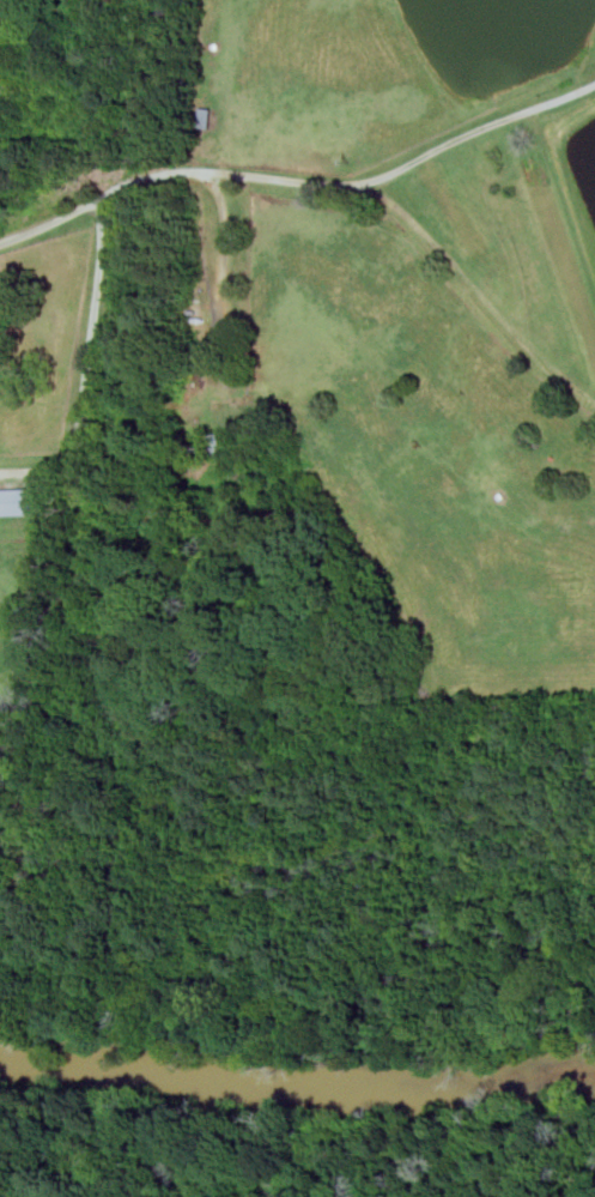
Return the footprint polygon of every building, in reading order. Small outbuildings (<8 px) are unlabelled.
[(32,515),(32,489),(0,489),(0,515),(32,515)]
